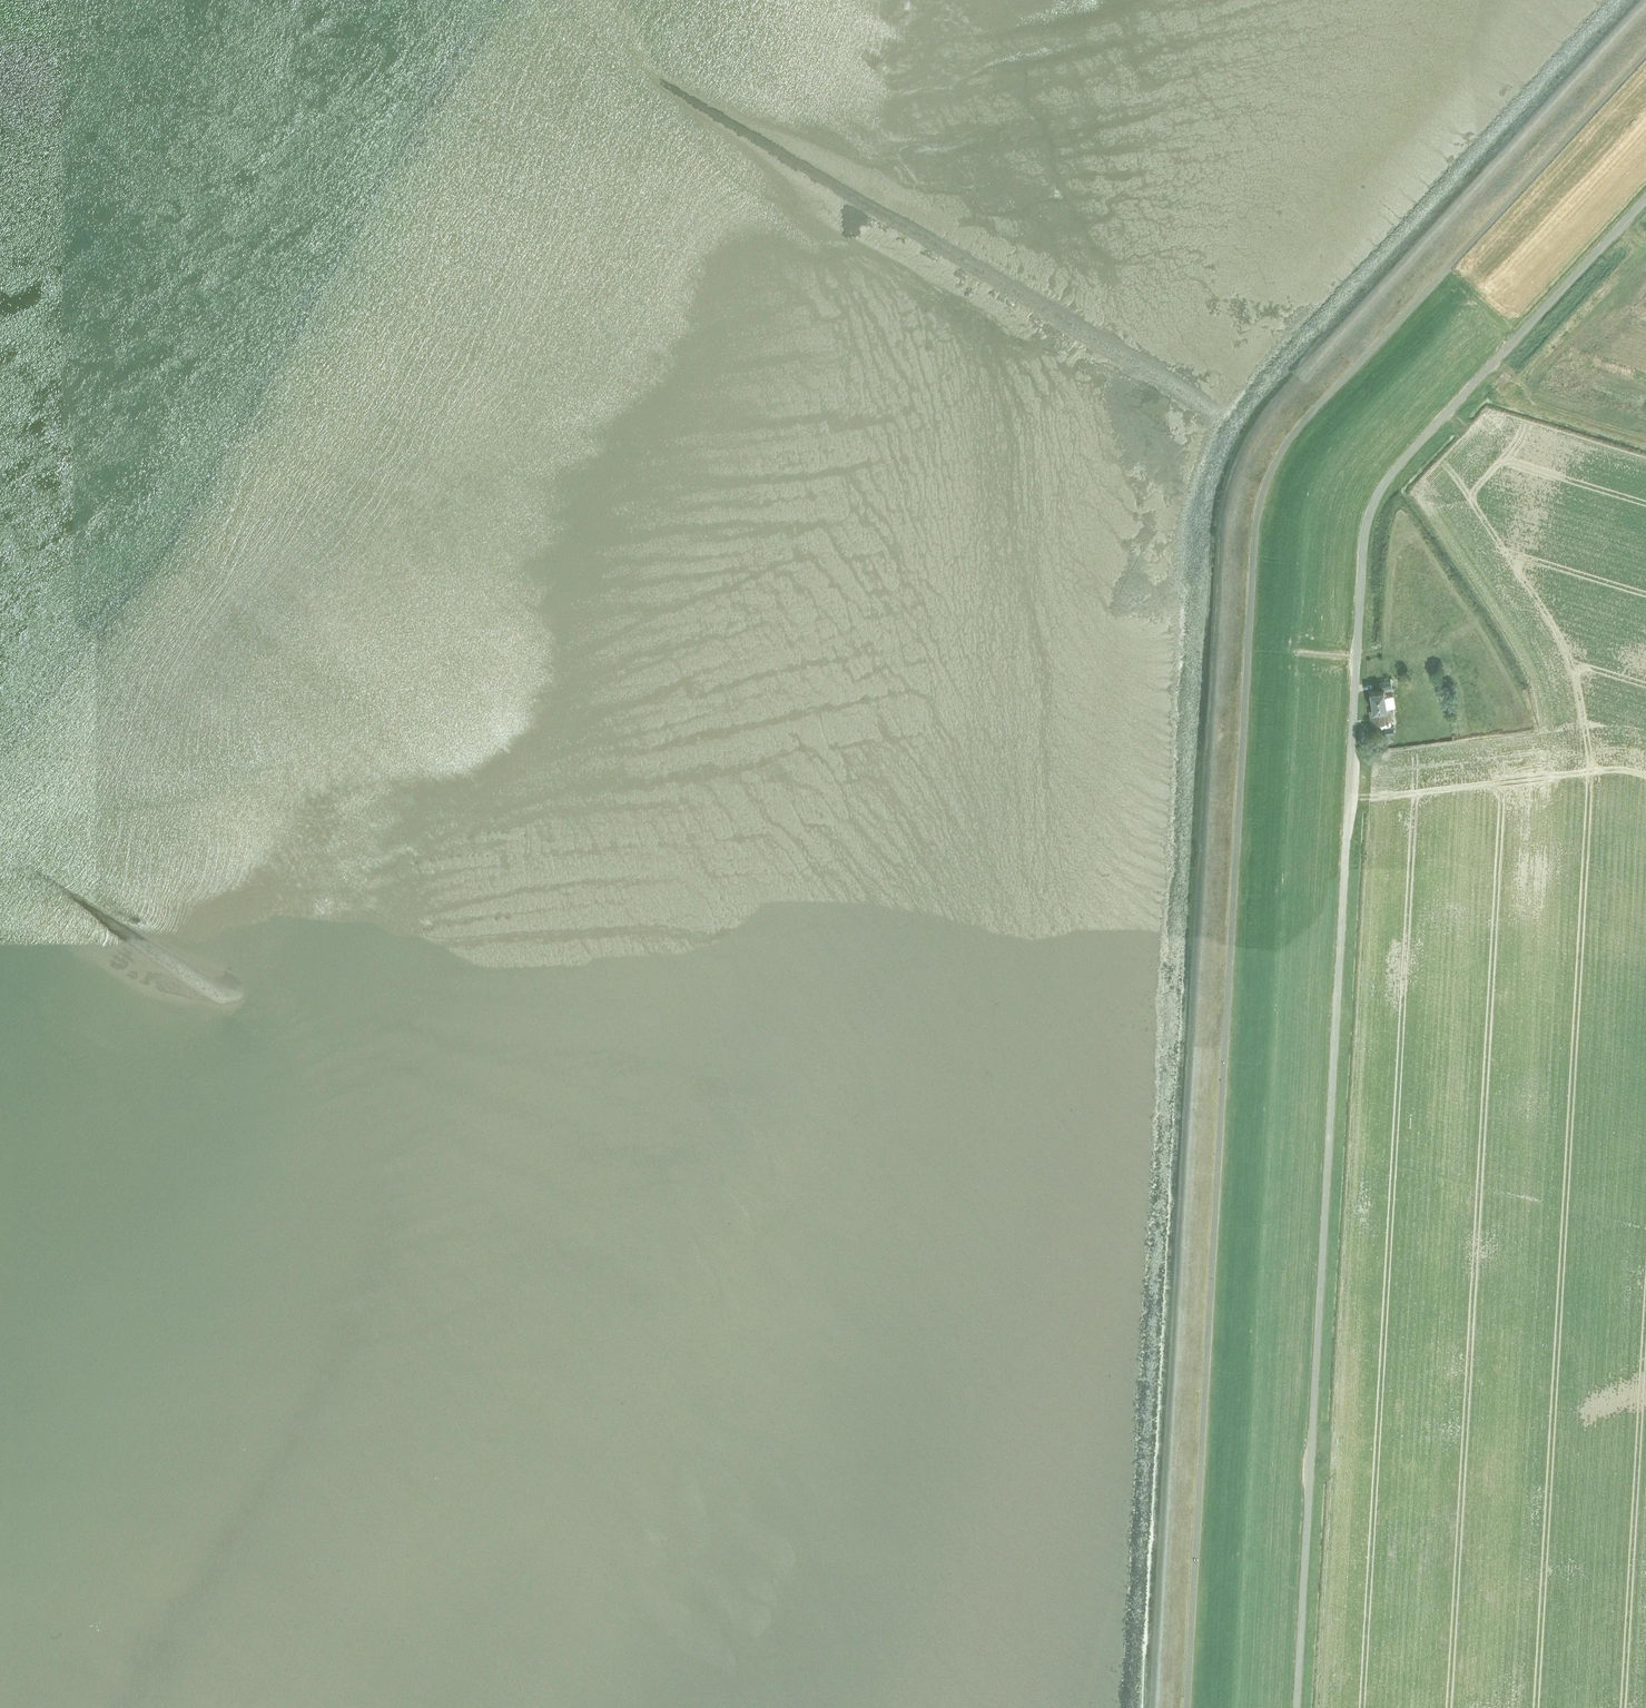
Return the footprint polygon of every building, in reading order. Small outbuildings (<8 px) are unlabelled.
[(1413,689),(1413,682),(1396,681),(1396,688),(1413,689)] [(1383,688),(1369,690),(1372,709),(1369,709),(1371,724),(1387,722),(1387,723),(1389,722),(1389,721),(1393,721),(1391,707),(1387,708),(1384,689),(1383,688)]
